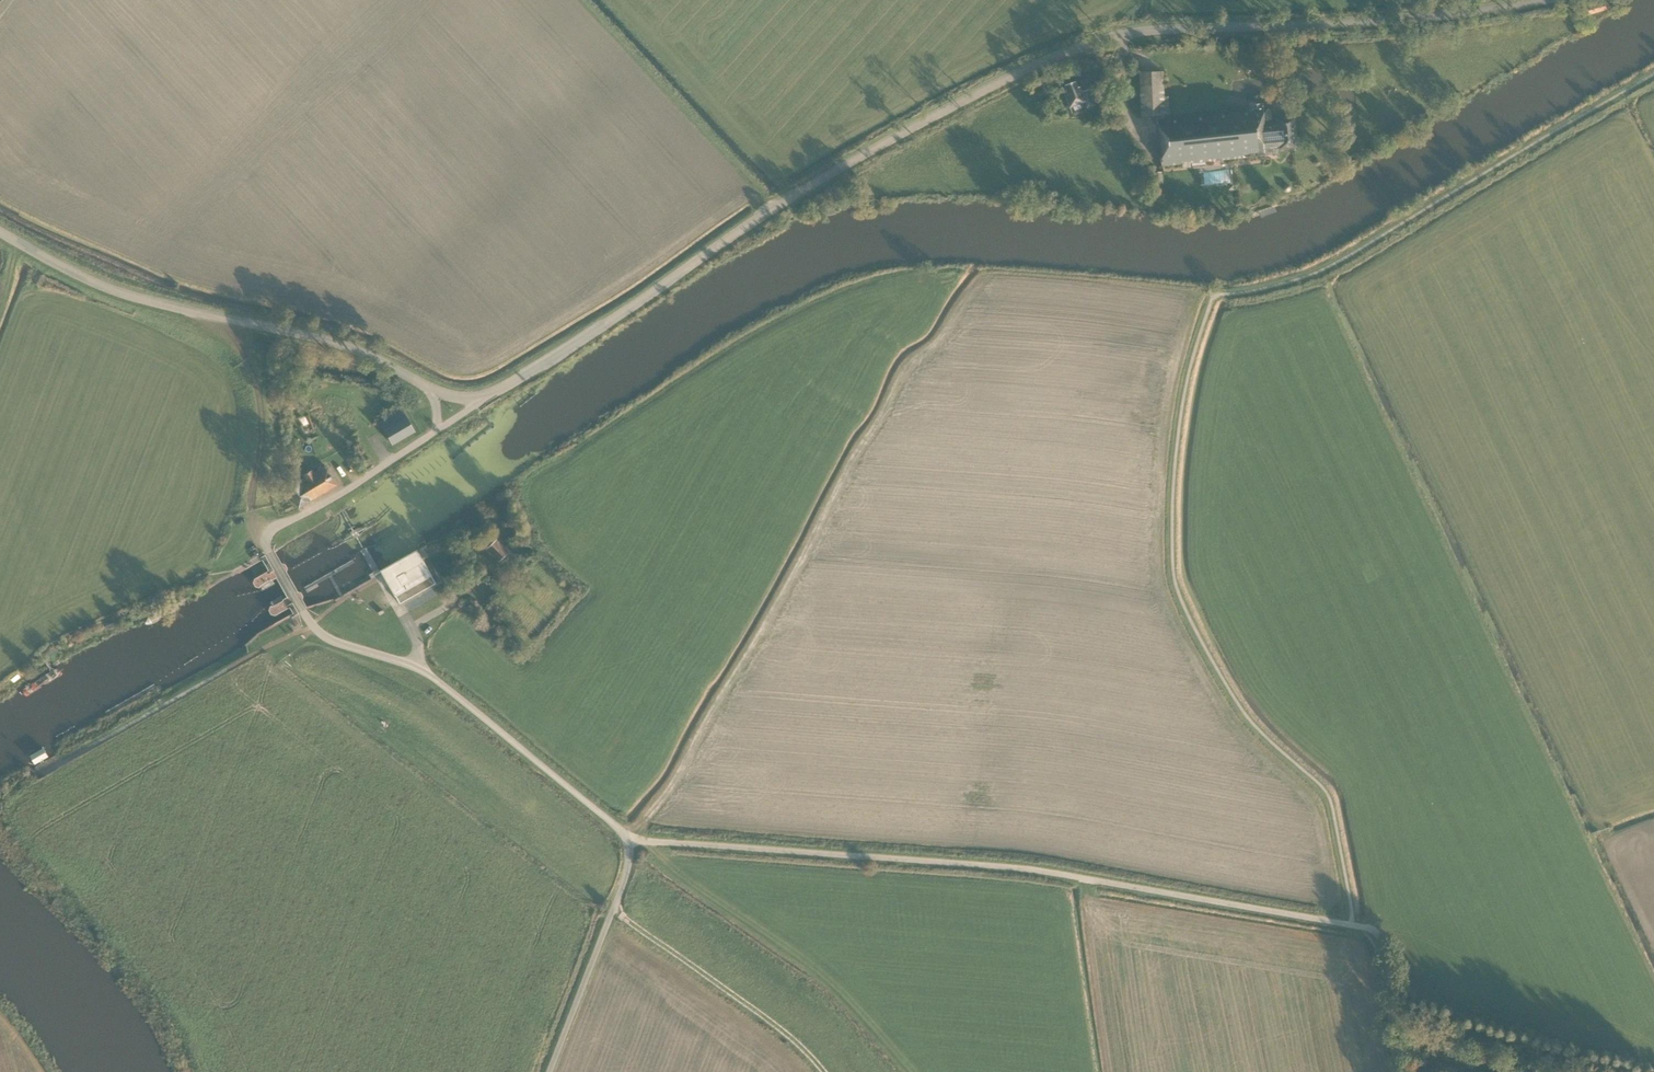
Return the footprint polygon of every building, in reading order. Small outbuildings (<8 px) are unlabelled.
[(1608,9),(1605,2),(1584,8),(1586,15),(1608,9)] [(1168,96),(1163,96),(1162,71),(1139,72),(1141,116),(1156,115),(1162,166),(1182,164),(1182,168),(1190,167),(1190,163),(1265,155),(1264,148),(1278,147),(1278,149),(1297,147),(1294,116),(1277,118),(1276,112),(1274,112),(1273,110),(1272,108),(1269,108),(1267,109),(1265,110),(1265,113),(1264,113),(1263,103),(1257,104),(1257,108),(1161,118),(1161,115),(1164,115),(1164,105),(1169,105),(1168,96)] [(1093,88),(1090,89),(1082,92),(1080,86),(1077,87),(1075,81),(1065,85),(1067,91),(1064,92),(1070,107),(1085,101),(1087,107),(1096,104),(1092,94),(1095,93),(1093,88)] [(1107,113),(1104,107),(1097,109),(1100,115),(1107,113)] [(1232,169),(1206,170),(1206,183),(1232,182),(1232,169)] [(1163,183),(1161,171),(1154,172),(1155,184),(1163,183)] [(407,417),(402,409),(380,422),(384,430),(393,444),(415,431),(407,417)] [(337,485),(325,465),(314,472),(313,469),(304,475),(305,477),(299,481),(298,480),(287,486),(299,508),(311,501),(310,500),(337,485)] [(348,533),(352,540),(361,535),(357,528),(353,530),(348,533)] [(509,552),(497,539),(487,548),(499,561),(509,552)] [(436,583),(416,549),(380,570),(399,604),(436,583)] [(479,559),(473,552),(467,556),(474,563),(479,559)] [(253,582),(256,586),(259,587),(271,580),(286,572),(288,568),(285,563),(282,563),(275,567),(254,578),(253,582)] [(268,610),(271,614),(274,615),(296,603),(302,600),(303,596),(301,591),(298,591),(281,600),(270,606),(268,610)] [(1443,1033),(1435,1030),(1432,1042),(1440,1044),(1443,1033)]
